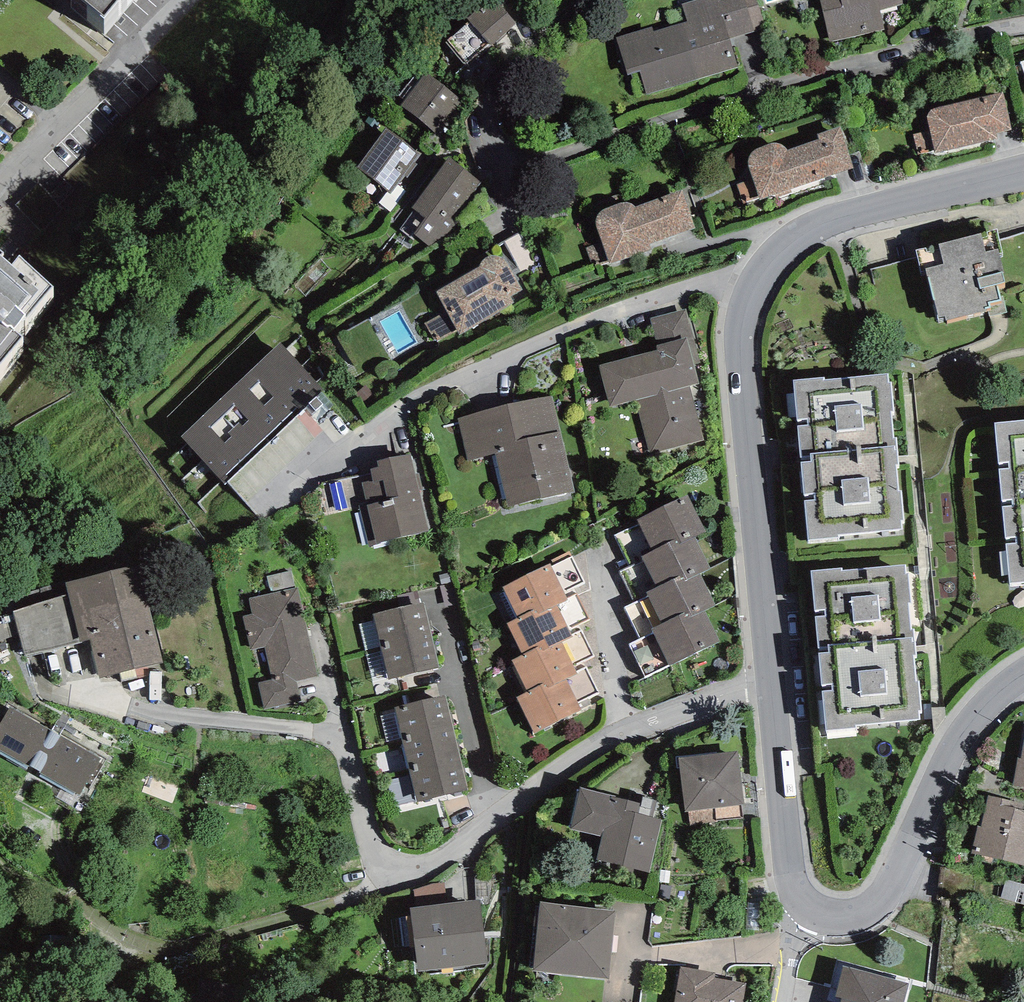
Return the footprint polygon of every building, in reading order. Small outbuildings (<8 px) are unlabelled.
[(103,16),(116,0),(84,0),(103,16)] [(468,19),(491,46),(516,25),(495,0),(490,0),(468,19)] [(718,0),(696,0),(683,4),(688,21),(654,31),(653,26),(617,37),(628,75),(640,72),(646,94),(738,67),(730,39),(765,28),(756,0),(720,0),(718,1),(718,0)] [(829,42),(884,30),(879,9),(903,4),(902,0),(820,0),(829,42)] [(462,101),(426,74),(401,106),(436,134),(462,101)] [(1003,92),(983,97),(993,135),(997,134),(1012,130),(1003,92)] [(998,137),(997,134),(993,135),(983,97),(935,108),(931,109),(927,116),(930,130),(913,134),(918,153),(934,150),(935,154),(998,137)] [(421,154),(387,128),(357,168),(391,193),(421,154)] [(818,134),(820,139),(832,176),(853,168),(847,144),(840,128),(818,134)] [(832,176),(820,139),(787,150),(786,147),(784,145),(781,144),(777,143),(772,142),(757,148),(754,150),(752,153),(749,157),(748,161),(748,165),(752,179),(737,184),(743,204),(759,198),(760,200),(832,176)] [(482,184),(449,158),(411,208),(425,219),(414,234),(440,254),(461,227),(453,221),(482,184)] [(695,227),(682,190),(637,207),(634,205),(629,203),(625,202),(603,210),(598,215),(596,219),(595,222),(603,242),(587,248),(593,265),(608,260),(609,264),(653,249),(650,244),(695,227)] [(981,233),(939,244),(916,250),(922,273),(926,271),(938,318),(945,316),(947,321),(988,310),(990,317),(1007,312),(1003,296),(1001,297),(998,284),(1005,281),(1002,272),(1004,272),(999,254),(1003,252),(997,229),(981,233)] [(0,250),(0,363),(22,336),(14,330),(53,284),(20,257),(12,266),(1,256),(3,253),(0,250)] [(480,266),(437,291),(446,311),(425,322),(435,342),(458,331),(460,335),(514,302),(511,296),(522,290),(506,262),(501,258),(497,255),(491,255),(486,257),(483,259),(480,263),(480,266)] [(650,318),(657,345),(687,337),(695,364),(700,363),(686,309),(650,318)] [(658,350),(599,365),(610,407),(636,400),(649,453),(704,439),(690,385),(699,383),(695,364),(687,337),(657,345),(658,350)] [(321,391),(281,343),(182,437),(225,486),(321,391)] [(824,376),(794,379),(808,539),(838,539),(838,535),(902,529),(901,518),(903,519),(902,490),(898,490),(895,463),(899,464),(896,437),(894,437),(891,411),(894,411),(891,381),(888,381),(887,373),(824,379),(824,376)] [(552,396),(457,418),(467,460),(495,453),(508,507),(575,492),(552,396)] [(995,423),(1009,583),(1023,583),(1023,420),(995,423)] [(410,453),(377,461),(378,467),(371,469),(373,480),(362,482),(376,543),(428,531),(410,453)] [(687,494),(638,519),(654,551),(677,540),(679,544),(694,537),(706,531),(687,494)] [(710,569),(694,537),(679,544),(677,540),(654,551),(642,557),(657,587),(683,575),(686,581),(700,574),(710,569)] [(549,563),(502,587),(518,618),(539,607),(541,612),(556,604),(567,598),(549,563)] [(140,564),(65,583),(68,593),(80,643),(90,640),(99,678),(164,662),(140,564)] [(843,568),(812,570),(826,731),(856,730),(856,726),(921,720),(919,710),(922,711),(920,681),(917,682),(913,655),(918,655),(914,628),(912,629),(909,602),(912,602),(909,572),(906,572),(906,564),(843,570),(843,568)] [(716,605),(700,574),(686,581),(683,575),(657,587),(646,593),(662,624),(688,611),(691,617),(705,610),(716,605)] [(317,676),(297,587),(249,598),(252,614),(243,616),(251,650),(265,647),(272,679),(295,674),(296,681),(317,676)] [(80,643),(68,593),(13,611),(24,654),(80,643)] [(373,614),(381,645),(432,634),(424,602),(373,614)] [(572,636),(556,604),(541,612),(539,607),(518,618),(506,624),(521,654),(544,643),(547,648),(562,641),(572,636)] [(720,641),(705,610),(691,617),(688,611),(662,624),(651,630),(669,666),(720,641)] [(440,668),(432,634),(381,645),(388,679),(440,668)] [(577,672),(562,641),(547,648),(544,643),(521,654),(510,660),(526,691),(550,679),(553,685),(566,678),(577,672)] [(301,701),(296,681),(295,674),(272,679),(258,683),(264,710),(301,701)] [(581,708),(566,678),(553,685),(550,679),(526,691),(515,697),(533,733),(581,708)] [(394,707),(402,742),(454,729),(446,695),(394,707)] [(10,707),(0,724),(0,749),(79,795),(87,781),(92,784),(102,765),(99,763),(101,759),(10,707)] [(461,759),(454,729),(402,742),(409,771),(461,759)] [(1021,758),(1017,757),(1012,784),(1023,786),(1023,738),(1021,758)] [(744,804),(738,751),(679,758),(685,811),(744,804)] [(468,790),(461,759),(409,771),(417,802),(468,790)] [(641,803),(580,788),(570,828),(602,836),(596,860),(649,873),(662,820),(638,814),(641,803)] [(988,796),(981,826),(977,825),(971,853),(1023,866),(1023,811),(1022,811),(1023,804),(988,796)] [(413,889),(415,908),(448,904),(444,882),(432,884),(413,889)] [(415,908),(410,908),(418,972),(488,963),(480,900),(448,904),(415,908)] [(615,910),(541,902),(533,970),(607,979),(615,910)] [(680,967),(674,1001),(743,1001),(746,983),(715,978),(715,973),(680,967)] [(844,967),(836,996),(842,997),(841,1001),(905,1001),(910,984),(844,967)]
